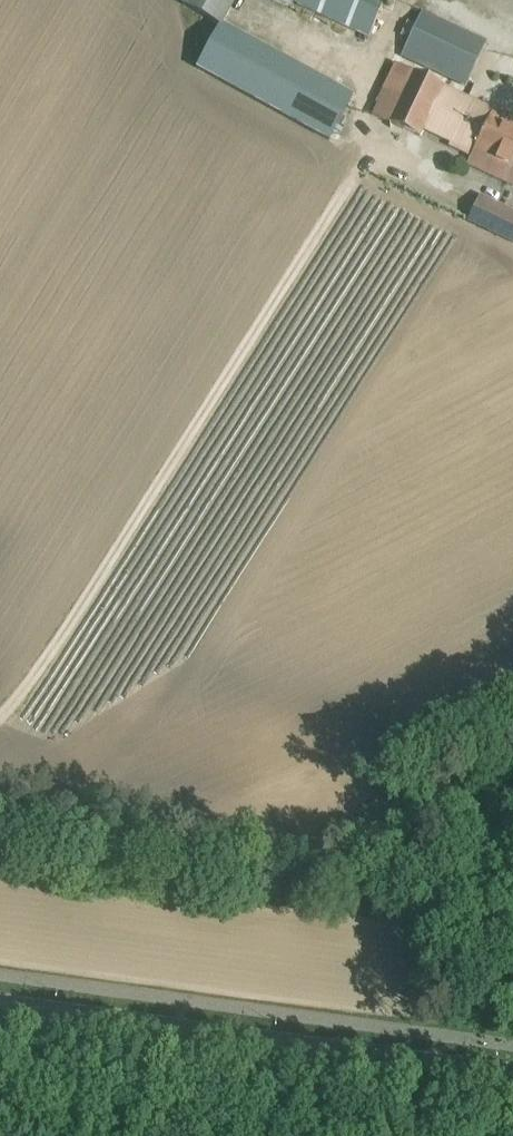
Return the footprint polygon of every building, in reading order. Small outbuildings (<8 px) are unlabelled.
[(220,26),(235,0),(182,0),(180,4),(220,26)] [(367,36),(384,0),(287,0),(367,36)] [(405,54),(462,82),(481,43),(423,14),(416,29),(409,25),(402,38),(410,42),(405,54)] [(229,82),(249,45),(219,28),(199,65),(229,82)] [(412,75),(391,124),(420,137),(422,131),(450,143),(448,149),(473,160),(476,153),(512,169),(512,120),(412,75)] [(467,223),(512,246),(512,212),(480,196),(467,223)]
